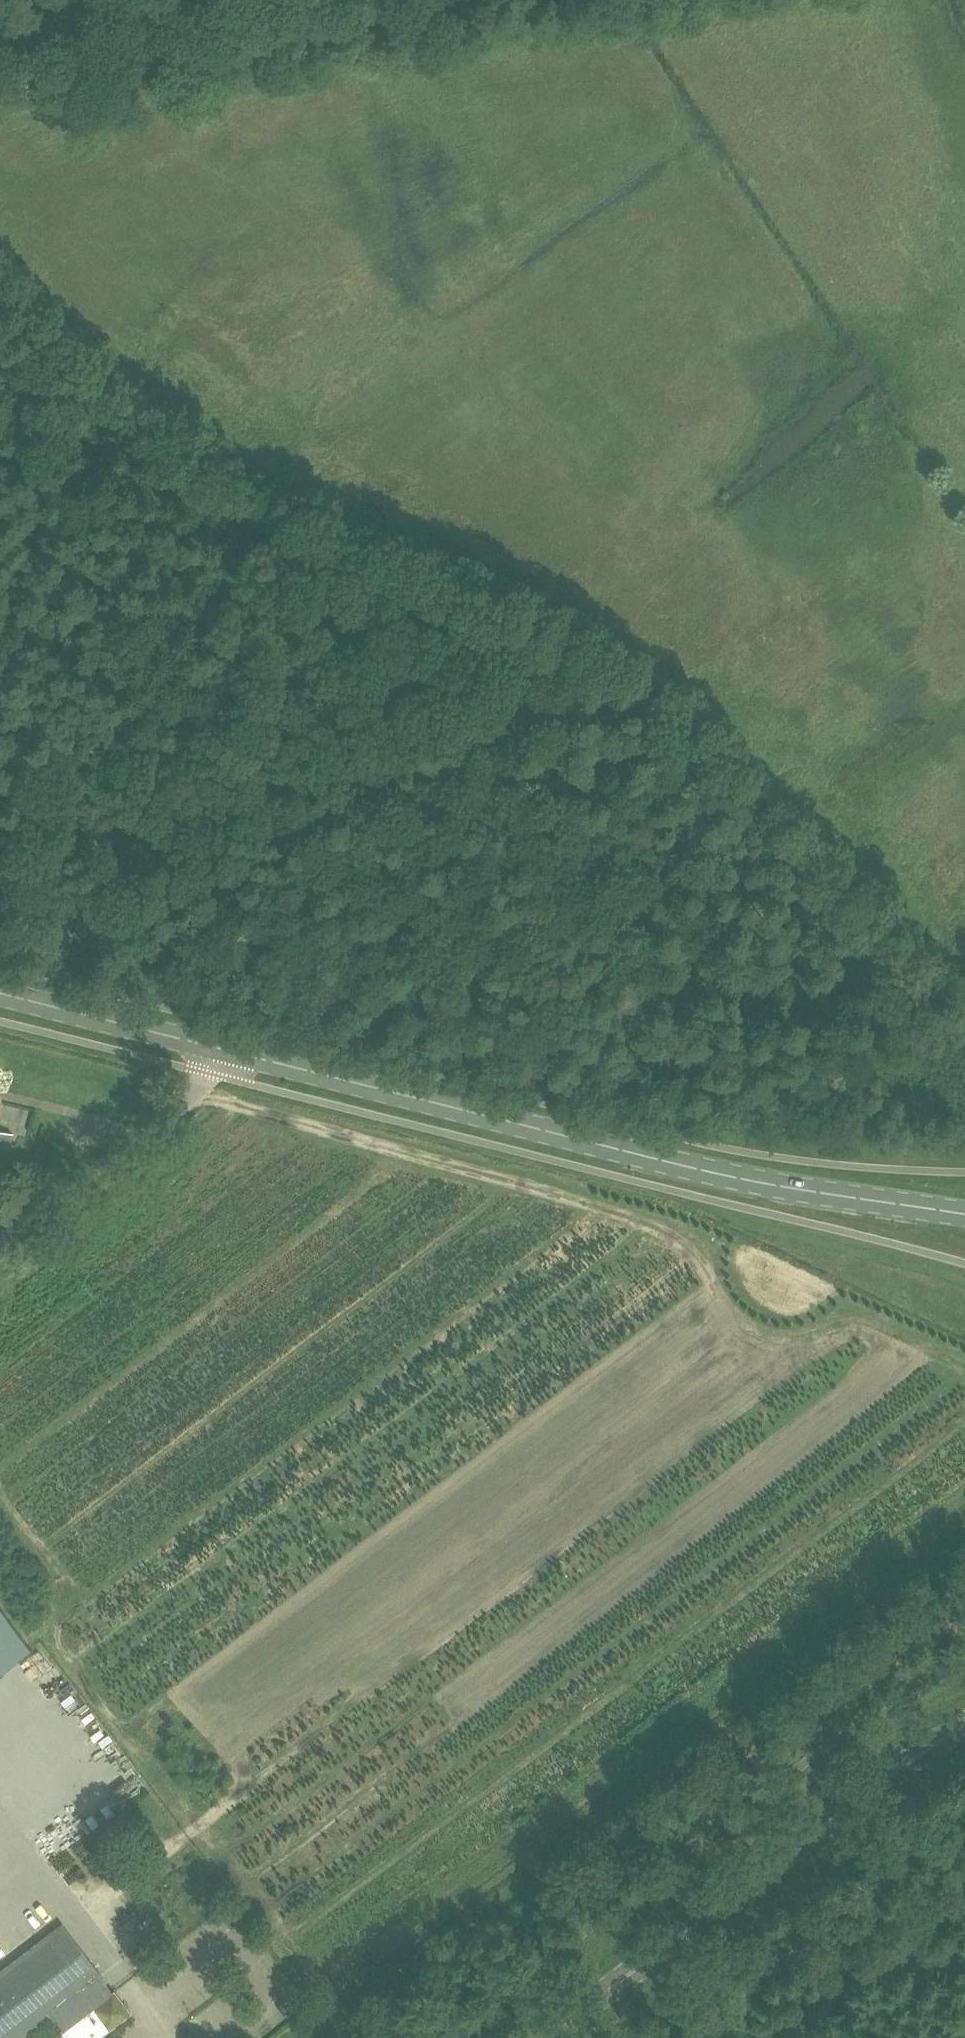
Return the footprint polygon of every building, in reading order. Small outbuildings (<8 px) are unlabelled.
[(3,1181),(14,1134),(0,1130),(0,1180),(3,1181)] [(35,1656),(0,1610),(0,1683),(35,1656)] [(0,1971),(0,2037),(24,2037),(53,2016),(102,1978),(105,1976),(63,1922),(0,1971)] [(130,2013),(116,1993),(115,1994),(102,1978),(53,2016),(65,2032),(59,2036),(61,2037),(97,2037),(130,2013)] [(299,1989),(286,2000),(294,2009),(307,1998),(299,1989)]
